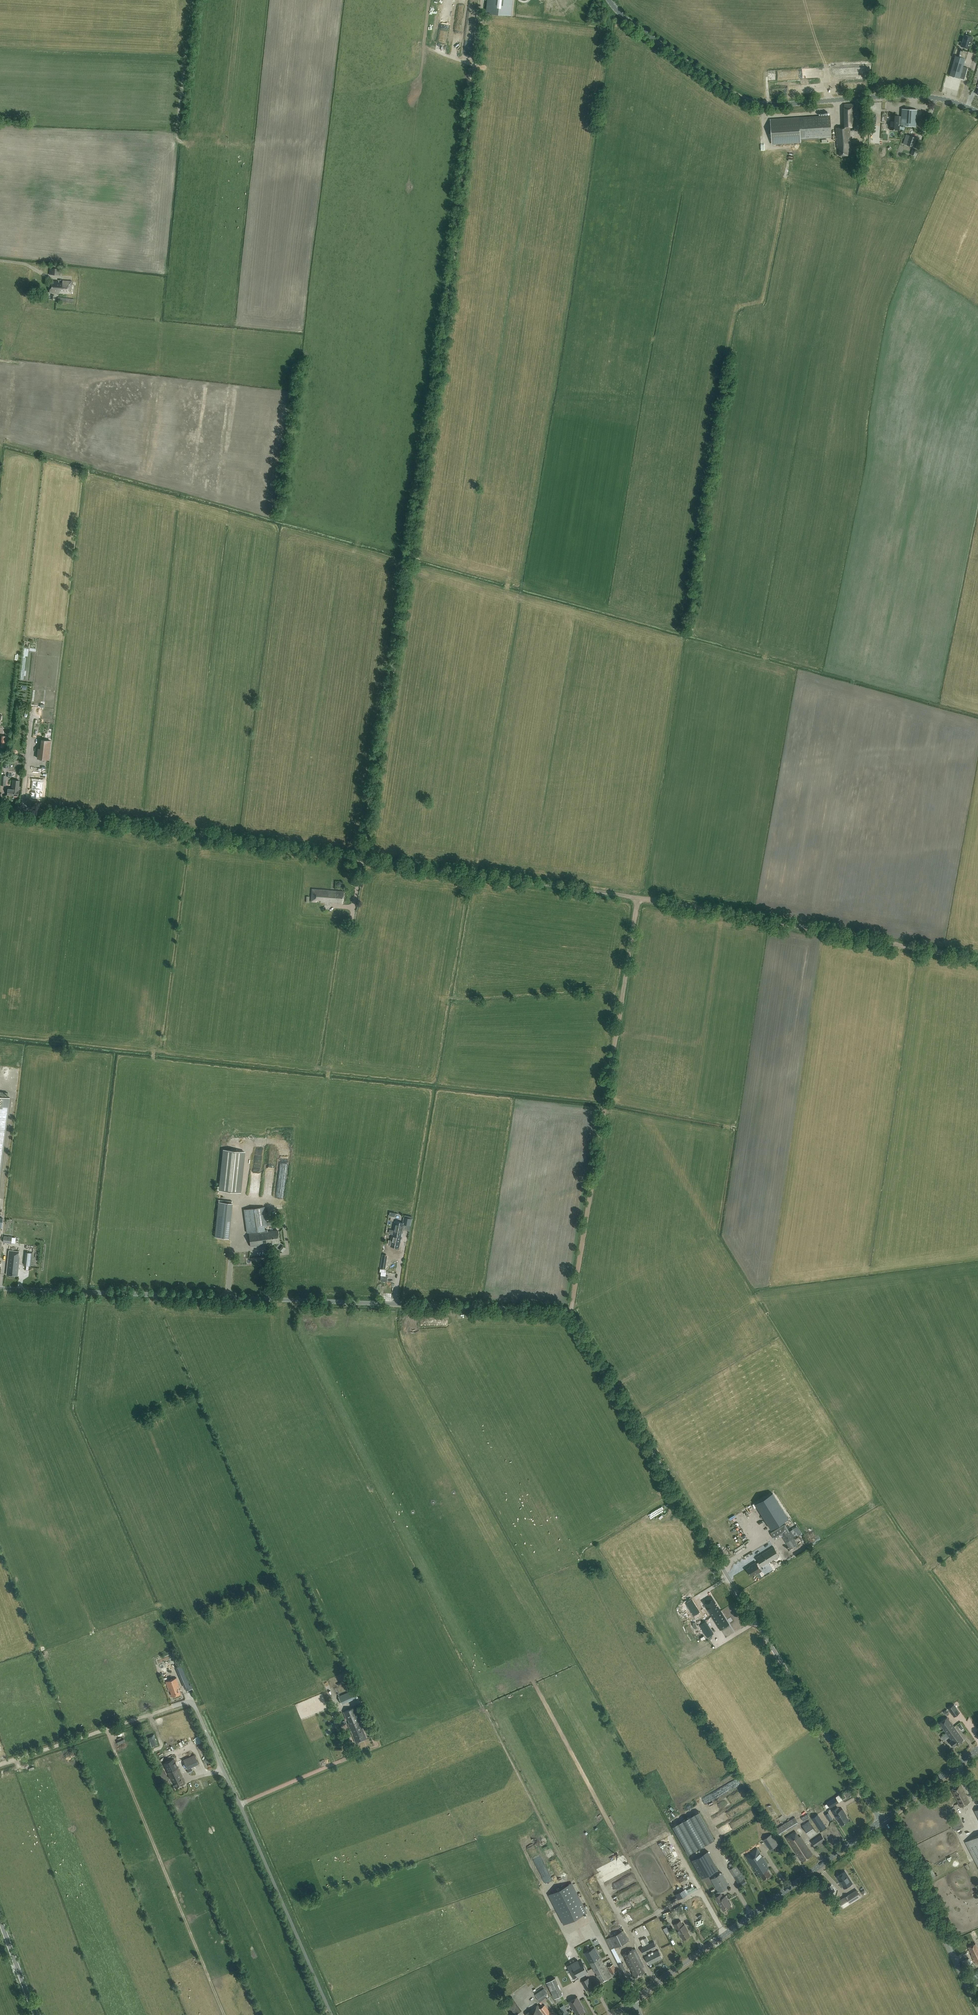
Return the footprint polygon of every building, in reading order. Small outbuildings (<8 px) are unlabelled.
[(487,12),(510,14),(512,0),(489,0),(487,12)] [(961,46),(969,49),(971,41),(971,42),(973,37),(964,35),(962,42),(961,46)] [(949,75),(959,78),(960,78),(965,79),(968,68),(963,67),(967,52),(961,50),(959,57),(955,56),(949,75)] [(850,140),(850,127),(855,127),(854,104),(844,104),(844,128),(836,128),(837,148),(839,148),(839,155),(851,155),(851,145),(858,145),(858,140),(850,140)] [(916,127),(917,110),(902,109),(901,116),(899,116),(890,115),(890,129),(898,130),(898,124),(901,125),(901,126),(916,127)] [(772,144),(801,142),(801,139),(831,137),(830,115),(770,119),(772,144)] [(913,147),(916,138),(906,135),(903,143),(913,147)] [(60,275),(61,273),(62,273),(62,265),(51,264),(51,268),(49,268),(49,274),(60,275)] [(71,294),(72,281),(63,280),(62,284),(59,283),(59,281),(51,280),(50,293),(60,293),(71,294)] [(50,698),(51,692),(38,690),(37,706),(40,706),(41,698),(50,698)] [(9,737),(2,736),(1,747),(8,748),(9,737)] [(51,739),(42,738),(41,747),(38,747),(37,756),(49,757),(51,739)] [(18,796),(20,780),(12,780),(12,789),(8,788),(7,795),(18,796)] [(32,781),(30,798),(42,799),(44,782),(32,781)] [(343,903),(343,892),(312,890),(311,901),(343,903)] [(0,1097),(0,1177),(10,1098),(0,1097)] [(240,1192),(244,1152),(224,1150),(220,1190),(240,1192)] [(233,1204),(220,1202),(216,1237),(229,1239),(233,1204)] [(265,1230),(264,1226),(267,1226),(264,1207),(244,1209),(247,1233),(249,1233),(251,1246),(270,1244),(270,1245),(273,1244),(273,1243),(279,1243),(278,1230),(267,1231),(267,1230),(265,1230)] [(411,1226),(412,1218),(404,1217),(403,1222),(395,1220),(392,1235),(402,1237),(405,1224),(411,1226)] [(246,1241),(242,1241),(241,1227),(236,1227),(237,1247),(243,1246),(243,1249),(246,1249),(246,1241)] [(402,1237),(392,1235),(392,1236),(390,1246),(399,1247),(401,1238),(402,1238),(402,1237)] [(19,1252),(10,1250),(6,1274),(17,1276),(20,1256),(19,1256),(19,1252)] [(788,1518),(773,1493),(755,1504),(771,1529),(788,1518)] [(789,1531),(788,1529),(785,1524),(770,1532),(774,1538),(775,1540),(782,1536),(791,1549),(797,1545),(793,1537),(796,1535),(792,1529),(789,1531)] [(762,1566),(779,1556),(773,1546),(756,1557),(759,1561),(755,1564),(754,1563),(750,1566),(751,1567),(747,1569),(751,1576),(755,1573),(755,1574),(761,1570),(760,1568),(762,1566)] [(710,1597),(704,1601),(706,1604),(705,1604),(712,1616),(720,1611),(717,1605),(716,1606),(715,1604),(716,1603),(713,1599),(712,1600),(710,1597)] [(712,1616),(712,1617),(720,1630),(729,1624),(721,1612),(720,1611),(712,1616)] [(705,1633),(712,1629),(706,1620),(700,1624),(705,1633)] [(186,1687),(190,1685),(180,1665),(178,1660),(175,1662),(177,1667),(186,1687)] [(181,1693),(179,1688),(180,1687),(177,1678),(166,1681),(169,1691),(170,1690),(172,1696),(181,1693)] [(355,1690),(338,1696),(341,1703),(357,1696),(355,1690)] [(951,1707),(948,1709),(954,1717),(957,1715),(954,1711),(958,1709),(954,1705),(951,1707)] [(357,1716),(354,1708),(343,1712),(347,1720),(348,1719),(350,1722),(348,1724),(350,1729),(361,1724),(357,1715),(357,1716)] [(946,1733),(954,1727),(947,1718),(939,1723),(946,1733)] [(361,1724),(350,1729),(351,1732),(352,1732),(353,1734),(352,1734),(356,1742),(367,1738),(361,1724)] [(954,1727),(946,1733),(952,1740),(949,1742),(953,1747),(955,1745),(963,1740),(954,1727)] [(188,1768),(199,1764),(195,1755),(184,1760),(188,1768)] [(185,1783),(178,1766),(174,1758),(164,1764),(171,1780),(172,1779),(176,1787),(185,1783)] [(960,1807),(970,1802),(961,1785),(951,1790),(960,1807)] [(836,1797),(827,1803),(830,1807),(839,1802),(836,1797)] [(840,1810),(838,1807),(832,1811),(838,1822),(839,1821),(841,1824),(848,1820),(844,1813),(845,1813),(842,1809),(840,1810)] [(768,1813),(770,1815),(768,1817),(771,1821),(778,1816),(776,1812),(774,1814),(772,1811),(768,1813)] [(699,1812),(672,1826),(688,1854),(715,1839),(699,1812)] [(953,1814),(948,1816),(951,1823),(954,1831),(964,1826),(958,1815),(959,1815),(957,1812),(953,1815),(953,1814)] [(818,1814),(812,1818),(820,1831),(826,1827),(818,1814)] [(795,1817),(775,1829),(779,1836),(799,1824),(795,1817)] [(747,1840),(759,1832),(751,1820),(738,1828),(747,1840)] [(809,1820),(802,1825),(810,1838),(817,1833),(809,1820)] [(799,1837),(795,1831),(786,1837),(802,1862),(813,1855),(800,1836),(799,1837)] [(815,1847),(825,1840),(821,1834),(811,1841),(815,1847)] [(965,1842),(977,1868),(977,1836),(965,1842)] [(775,1839),(767,1844),(771,1849),(778,1844),(775,1839)] [(815,1847),(820,1854),(827,1850),(822,1843),(815,1847)] [(771,1875),(767,1869),(769,1868),(767,1865),(767,1864),(757,1848),(745,1856),(758,1875),(760,1874),(764,1879),(771,1875)] [(708,1851),(692,1860),(702,1878),(718,1869),(708,1851)] [(736,1865),(729,1869),(738,1882),(744,1877),(736,1865)] [(852,1883),(845,1872),(837,1877),(844,1888),(852,1883)] [(721,1893),(720,1892),(730,1887),(722,1873),(711,1879),(719,1893),(719,1894),(715,1896),(719,1904),(720,1904),(723,1910),(731,1906),(730,1905),(731,1905),(731,1904),(730,1902),(729,1901),(726,1896),(723,1897),(721,1893)] [(587,1913),(571,1883),(549,1895),(564,1924),(587,1913)] [(844,1896),(849,1904),(860,1896),(856,1889),(844,1896)] [(629,1900),(616,1907),(619,1912),(632,1904),(629,1900)] [(683,1925),(681,1920),(674,1924),(680,1936),(681,1936),(683,1939),(690,1936),(686,1929),(687,1929),(684,1924),(683,1925)] [(581,1933),(584,1941),(589,1940),(587,1931),(581,1933)] [(623,1931),(606,1938),(607,1941),(609,1940),(611,1946),(614,1945),(615,1947),(628,1942),(623,1931)] [(644,1954),(657,1948),(654,1941),(641,1948),(644,1954)] [(975,1944),(968,1947),(972,1954),(971,1955),(976,1964),(977,1963),(977,1949),(975,1944)] [(610,1977),(595,1948),(584,1953),(594,1972),(596,1972),(598,1975),(596,1975),(600,1982),(610,1977)] [(645,1973),(643,1968),(645,1967),(636,1949),(624,1954),(627,1960),(626,1960),(630,1969),(631,1969),(633,1972),(632,1973),(633,1976),(632,1976),(633,1978),(634,1978),(645,1973)] [(649,1965),(663,1958),(659,1950),(645,1957),(649,1965)] [(579,1979),(589,1973),(581,1960),(568,1967),(574,1979),(578,1977),(579,1979)] [(623,1973),(627,1971),(622,1962),(618,1964),(623,1973)] [(612,1974),(617,1971),(613,1964),(608,1967),(612,1974)] [(597,1993),(593,1987),(594,1986),(589,1977),(581,1982),(586,1991),(588,1990),(592,1996),(597,1993)] [(555,1999),(562,1996),(553,1978),(547,1982),(555,1999)] [(554,2002),(544,1988),(535,1995),(541,2003),(548,1998),(552,2004),(554,2002)] [(583,2008),(584,2007),(578,1996),(569,2002),(573,2009),(577,2014),(579,2014),(585,2011),(583,2008)] [(512,1997),(506,2001),(515,2014),(522,2010),(512,1997)] [(538,2005),(525,2014),(553,2014),(545,2005),(540,2008),(538,2005)]
